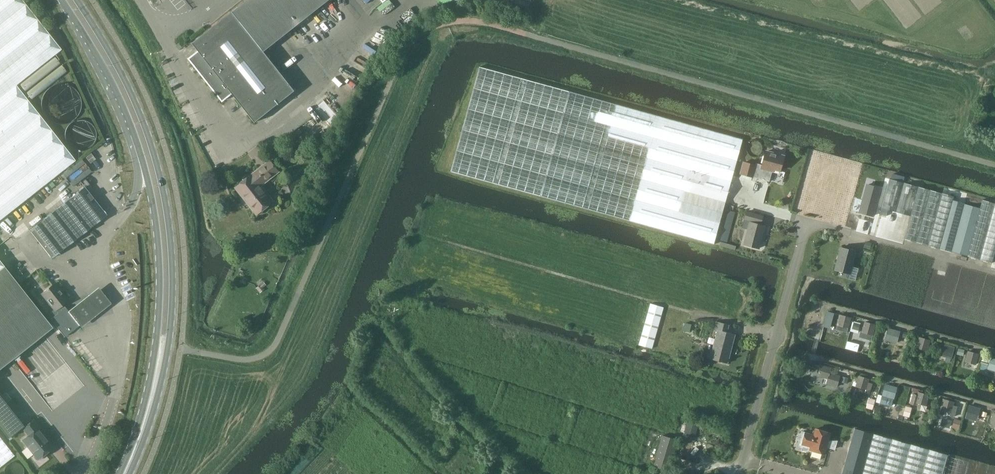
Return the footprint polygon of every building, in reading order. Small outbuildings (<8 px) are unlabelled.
[(75,161),(16,85),(61,49),(22,0),(0,0),(0,220),(75,161)] [(192,43),(198,51),(189,58),(191,61),(190,61),(189,62),(220,100),(220,99),(221,98),(223,101),(232,93),(255,122),(295,91),(264,51),(303,20),(305,23),(313,17),(311,14),(329,0),(247,0),(192,43)] [(573,205),(670,232),(713,244),(725,205),(743,141),(659,117),(480,67),(451,172),(573,205)] [(86,106),(85,101),(84,97),(82,94),(80,91),(77,88),(73,86),(70,85),(65,84),(61,84),(56,86),(53,88),(50,90),(47,93),(45,97),(44,100),(43,105),(43,108),(44,113),(46,117),(48,120),(52,123),(55,125),(59,126),(64,127),(68,127),(73,125),(76,123),(79,121),(82,117),(84,114),(85,110),(86,106)] [(100,139),(99,136),(98,134),(97,131),(95,129),(92,127),(90,126),(88,125),(84,125),(81,125),(79,126),(77,127),(74,129),(73,131),(71,134),(71,136),(70,139),(71,142),(72,145),(73,148),(74,149),(77,151),(80,153),(84,154),(87,154),(90,153),(93,151),(95,149),(97,148),(98,145),(99,142),(100,139)] [(762,152),(762,150),(762,147),(762,145),(761,143),(759,142),(758,140),(755,140),(754,139),(753,139),(751,139),(748,140),(747,141),(745,142),(744,144),(743,146),(743,147),(743,149),(743,151),(744,153),(745,155),(746,156),(748,158),(751,158),(753,159),(756,158),(757,157),(759,156),(761,154),(762,152)] [(785,156),(766,151),(763,165),(756,163),(756,165),(744,162),(741,173),(770,181),(773,168),(781,170),(785,156)] [(86,157),(90,163),(96,159),(91,153),(86,157)] [(255,176),(239,189),(249,202),(248,203),(257,214),(271,203),(259,187),(278,171),(270,160),(253,173),(255,176)] [(86,163),(80,168),(83,172),(89,168),(86,163)] [(994,251),(994,205),(982,201),(980,208),(953,200),(954,196),(889,179),(881,208),(910,216),(904,239),(992,263),(994,251)] [(867,185),(859,212),(873,216),(880,188),(867,185)] [(51,258),(106,215),(84,186),(29,230),(51,258)] [(729,210),(721,241),(727,242),(735,212),(729,210)] [(765,226),(760,225),(762,216),(746,212),(742,227),(748,229),(744,244),(759,248),(765,226)] [(865,241),(864,248),(870,249),(872,243),(865,241)] [(720,242),(719,246),(735,250),(736,246),(720,242)] [(835,270),(850,274),(856,251),(840,247),(835,270)] [(43,334),(52,327),(4,266),(0,269),(0,368),(43,334)] [(58,313),(57,313),(50,319),(64,337),(79,325),(73,317),(68,311),(65,307),(64,308),(62,305),(67,300),(54,283),(41,293),(55,310),(56,310),(58,313)] [(73,317),(79,325),(81,327),(112,303),(100,287),(68,311),(73,317)] [(650,304),(638,345),(652,349),(664,308),(650,304)] [(827,311),(823,327),(829,328),(833,313),(827,311)] [(831,326),(836,328),(840,313),(835,312),(831,326)] [(837,325),(836,329),(846,332),(847,328),(848,328),(850,317),(839,315),(837,325)] [(735,334),(727,332),(729,325),(716,321),(714,330),(717,330),(711,356),(708,355),(707,358),(727,363),(735,334)] [(685,322),(683,331),(689,332),(691,324),(685,322)] [(875,325),(865,322),(862,332),(872,335),(875,325)] [(899,332),(888,329),(886,337),(892,339),(891,341),(896,343),(899,332)] [(930,340),(919,337),(916,348),(927,351),(930,340)] [(845,347),(857,350),(859,342),(847,339),(845,347)] [(954,347),(943,344),(941,353),(946,354),(946,357),(951,358),(954,347)] [(975,364),(977,357),(978,354),(968,351),(965,362),(975,364)] [(982,355),(980,363),(988,365),(989,362),(990,363),(987,374),(994,376),(994,359),(982,355)] [(831,368),(821,365),(818,375),(828,378),(827,383),(837,386),(840,376),(829,373),(831,368)] [(856,375),(853,384),(856,385),(856,386),(866,389),(865,392),(869,393),(872,384),(868,382),(869,379),(856,375)] [(887,396),(888,394),(896,396),(898,389),(896,388),(896,387),(885,384),(882,395),(887,396)] [(931,399),(928,398),(929,395),(919,392),(916,403),(926,406),(925,408),(928,409),(931,399)] [(869,398),(866,408),(872,410),(875,400),(869,398)] [(951,413),(954,402),(943,399),(940,410),(951,413)] [(906,406),(903,415),(909,417),(912,408),(906,406)] [(980,409),(969,406),(966,417),(971,418),(971,416),(977,418),(980,409)] [(688,419),(684,434),(696,438),(700,422),(688,419)] [(954,419),(952,427),(959,429),(961,421),(954,419)] [(33,420),(23,428),(28,435),(23,440),(34,454),(34,457),(36,460),(38,460),(41,458),(42,455),(51,448),(37,429),(39,427),(33,420)] [(842,473),(942,473),(948,454),(855,428),(842,473)] [(801,434),(799,435),(798,439),(799,440),(798,446),(802,448),(803,450),(807,451),(808,449),(810,450),(810,449),(811,447),(813,447),(812,450),(825,454),(827,447),(835,449),(837,441),(828,441),(830,433),(816,429),(814,435),(802,432),(801,434)] [(653,466),(669,471),(678,440),(662,436),(653,466)] [(14,456),(0,438),(0,467),(14,456)]
